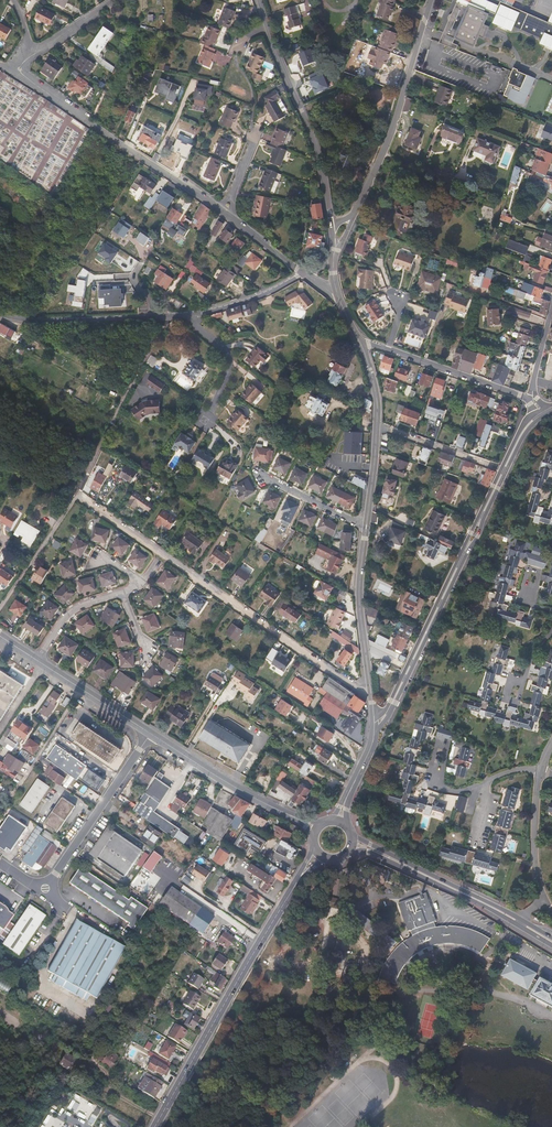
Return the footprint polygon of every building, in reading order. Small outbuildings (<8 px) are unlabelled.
[(68,0),(55,0),(54,3),(57,4),(56,5),(58,6),(59,5),(64,8),(67,2),(68,0)] [(394,2),(388,0),(380,0),(379,2),(382,3),(377,16),(388,20),(390,15),(391,16),(393,11),(394,7),(393,6),(394,2)] [(444,33),(455,38),(474,46),(478,36),(483,38),(486,33),(488,27),(483,25),(487,15),(494,18),(496,19),(495,23),(502,26),(511,30),(513,26),(543,39),(542,43),(550,47),(551,47),(551,13),(548,22),(512,7),(515,0),(501,0),(499,6),(486,0),(458,0),(457,1),(451,16),(444,33)] [(236,12),(233,11),(234,9),(235,8),(228,5),(227,8),(225,7),(218,24),(229,28),(236,12)] [(297,5),(296,6),(284,10),(286,16),(284,17),(286,23),(288,24),(290,29),(302,25),(300,19),(298,13),(300,12),(297,5)] [(41,8),(36,18),(41,21),(50,25),(52,20),(55,15),(41,8)] [(0,23),(0,36),(5,39),(11,29),(0,23)] [(206,46),(212,48),(214,43),(215,43),(218,37),(221,31),(209,26),(204,38),(203,37),(200,43),(206,46)] [(100,33),(97,38),(92,45),(89,49),(92,51),(88,56),(100,64),(104,59),(101,57),(103,55),(100,53),(113,34),(104,28),(100,33)] [(398,39),(396,38),(398,34),(385,29),(378,48),(390,52),(391,53),(393,47),(394,47),(396,43),(398,39)] [(454,41),(455,38),(444,33),(442,37),(441,40),(439,43),(455,49),(457,50),(458,45),(453,43),(454,41)] [(203,48),(197,62),(209,68),(212,60),(215,54),(214,53),(215,49),(212,48),(206,46),(205,49),(203,48)] [(371,50),(369,55),(368,58),(372,59),(370,64),(381,69),(383,63),(386,64),(388,58),(390,52),(378,48),(376,47),(375,51),(371,50)] [(308,50),(297,54),(302,67),(313,62),(308,50)] [(258,74),(264,58),(253,53),(249,61),(250,62),(247,69),(252,71),(258,74)] [(75,66),(77,67),(89,76),(96,65),(82,56),(79,61),(75,66)] [(45,65),(41,71),(40,72),(47,77),(48,76),(54,80),(62,68),(49,59),(45,65)] [(501,69),(491,65),(489,71),(499,75),(501,69)] [(162,70),(158,69),(156,68),(156,70),(156,69),(153,78),(155,79),(158,79),(160,72),(161,73),(162,70)] [(511,79),(504,95),(524,104),(535,79),(535,78),(518,71),(518,70),(514,68),(509,79),(511,79)] [(149,84),(154,74),(147,71),(143,81),(149,84)] [(328,89),(323,74),(308,80),(313,95),(328,89)] [(93,87),(79,77),(76,81),(73,80),(68,88),(75,93),(76,91),(78,92),(85,97),(93,87)] [(162,77),(156,90),(168,95),(167,98),(174,101),(181,86),(162,77)] [(197,83),(194,99),(205,101),(207,94),(211,95),(213,86),(197,83)] [(453,90),(441,86),(438,94),(435,102),(446,107),(453,90)] [(270,114),(275,122),(285,116),(276,100),(280,97),(276,90),(267,96),(268,97),(265,98),(269,104),(265,106),(270,114)] [(412,99),(407,97),(405,104),(403,111),(404,112),(409,111),(412,99)] [(54,105),(51,103),(47,100),(44,106),(52,110),(54,105)] [(138,106),(133,104),(126,120),(129,121),(132,123),(136,114),(135,113),(138,106)] [(239,112),(226,107),(220,124),(231,128),(232,125),(233,122),(233,121),(233,119),(236,120),(239,112)] [(360,110),(355,107),(349,117),(354,120),(360,110)] [(464,133),(445,126),(441,137),(450,141),(459,144),(464,133)] [(271,144),(278,147),(280,143),(284,144),(289,133),(277,128),(273,140),(271,144)] [(418,137),(421,132),(412,129),(409,137),(406,145),(417,149),(422,138),(418,137)] [(149,145),(155,149),(162,136),(156,132),(154,135),(152,139),(148,136),(150,133),(146,130),(142,136),(140,134),(138,138),(141,139),(140,140),(145,142),(149,145)] [(221,138),(215,153),(226,158),(228,154),(228,153),(227,152),(228,150),(229,151),(233,143),(221,138)] [(500,147),(478,138),(474,150),(481,153),(487,156),(486,160),(494,163),(500,147)] [(271,144),(267,142),(265,146),(273,149),(275,150),(272,156),(270,162),(281,167),(287,150),(282,148),(278,147),(271,144)] [(533,146),(525,143),(522,142),(520,149),(522,150),(523,149),(524,144),(532,147),(533,146)] [(185,148),(182,156),(188,158),(191,151),(185,148)] [(353,160),(356,154),(342,148),(340,153),(342,153),(339,158),(341,159),(338,166),(347,170),(349,165),(351,166),(353,160)] [(551,176),(547,175),(550,164),(551,165),(551,160),(551,154),(550,153),(539,148),(531,173),(533,174),(549,181),(551,182),(551,177),(551,176)] [(220,161),(212,157),(204,176),(214,181),(216,177),(217,174),(217,172),(218,172),(221,166),(218,165),(220,161)] [(413,168),(398,163),(397,166),(396,170),(411,175),(413,168)] [(520,174),(521,169),(515,166),(508,190),(511,191),(512,187),(515,187),(516,185),(517,185),(518,180),(519,180),(520,174)] [(259,187),(270,192),(278,173),(267,169),(266,172),(265,172),(263,177),(262,181),(261,180),(260,184),(259,187)] [(148,180),(140,174),(131,187),(137,191),(140,186),(152,193),(157,185),(148,180)] [(549,181),(533,174),(530,180),(529,181),(535,183),(537,178),(551,185),(551,182),(549,181)] [(169,194),(163,190),(160,195),(156,201),(168,209),(175,198),(169,194)] [(156,201),(160,195),(156,193),(153,198),(151,197),(149,199),(155,203),(156,201)] [(271,202),(272,198),(258,196),(257,200),(256,199),(256,202),(255,205),(258,206),(256,216),(266,218),(269,202),(271,202)] [(155,203),(149,199),(145,206),(151,210),(155,203)] [(322,211),(321,203),(321,199),(311,200),(312,205),(314,220),(324,219),(322,211)] [(187,210),(191,203),(186,200),(182,207),(187,210)] [(398,216),(394,227),(405,232),(410,221),(410,220),(412,221),(414,216),(412,216),(413,215),(412,215),(415,207),(404,203),(403,207),(401,206),(397,216),(398,216)] [(196,226),(207,207),(205,206),(203,204),(194,218),(196,219),(192,225),(195,227),(196,226)] [(200,229),(211,210),(209,209),(207,207),(196,226),(200,229)] [(177,223),(183,214),(174,209),(168,218),(163,225),(170,230),(168,233),(174,238),(178,232),(184,236),(187,230),(177,223)] [(508,210),(503,209),(502,215),(500,220),(510,223),(512,219),(508,217),(508,215),(506,214),(508,210)] [(220,218),(211,233),(216,236),(224,224),(220,222),(222,219),(220,218)] [(123,239),(131,226),(120,219),(112,231),(123,239)] [(220,237),(227,242),(233,235),(229,232),(226,230),(220,237)] [(307,247),(319,250),(320,249),(323,250),(325,243),(321,242),(323,236),(306,232),(303,243),(308,244),(307,247)] [(357,248),(355,252),(367,256),(369,251),(368,251),(369,247),(370,243),(371,243),(373,238),(372,236),(366,234),(364,240),(359,239),(356,247),(357,248)] [(545,234),(543,239),(539,237),(536,244),(551,250),(551,237),(545,234)] [(241,240),(237,238),(231,246),(239,251),(245,243),(241,240)] [(529,247),(510,240),(508,247),(526,255),(526,254),(529,247)] [(117,253),(103,244),(97,254),(104,259),(103,261),(110,265),(117,253)] [(246,263),(255,270),(262,261),(257,257),(253,254),(250,252),(246,257),(244,256),(238,264),(243,267),(246,263)] [(395,264),(403,267),(402,268),(405,269),(408,270),(410,271),(415,258),(399,252),(395,264)] [(529,264),(532,256),(526,254),(526,255),(523,261),(529,264)] [(548,270),(549,271),(550,269),(549,269),(551,260),(540,255),(536,266),(539,267),(548,271),(548,270)] [(241,271),(234,265),(231,270),(238,275),(241,271)] [(197,275),(191,284),(204,293),(207,288),(210,283),(201,277),(203,273),(192,266),(190,270),(197,275)] [(159,267),(155,274),(152,279),(156,281),(155,282),(167,289),(170,285),(173,280),(163,273),(165,271),(159,267)] [(230,270),(226,267),(217,280),(227,287),(231,280),(236,274),(230,270)] [(548,271),(539,267),(534,281),(543,284),(548,271)] [(372,279),(373,270),(358,269),(358,276),(361,276),(360,288),(372,289),(372,279)] [(491,279),(493,274),(486,271),(485,273),(482,271),(479,270),(478,270),(474,285),(482,288),(482,287),(488,289),(490,282),(491,279)] [(427,291),(437,294),(441,281),(442,277),(422,271),(417,288),(427,291)] [(544,290),(527,283),(525,282),(521,291),(541,298),(544,290)] [(98,285),(98,297),(101,297),(101,306),(121,305),(121,298),(123,295),(123,292),(121,292),(120,288),(110,288),(109,285),(98,285)] [(521,291),(519,290),(516,296),(525,300),(525,298),(532,301),(531,303),(536,305),(537,304),(542,306),(540,313),(546,315),(547,316),(550,302),(541,298),(521,291)] [(454,309),(458,310),(465,313),(469,301),(454,296),(455,294),(449,291),(445,303),(450,305),(449,307),(454,309)] [(300,303),(306,310),(313,304),(304,293),(296,292),(290,295),(285,298),(289,306),(296,302),(297,303),(300,304),(300,303)] [(378,306),(375,300),(365,307),(372,317),(371,318),(374,323),(379,319),(384,316),(379,308),(377,306),(378,306)] [(252,313),(249,304),(237,307),(227,310),(230,320),(252,313)] [(516,313),(517,311),(518,309),(507,305),(506,308),(505,310),(516,313)] [(488,309),(488,325),(499,325),(499,320),(500,320),(500,315),(500,310),(488,309)] [(430,310),(428,318),(436,320),(438,313),(430,310)] [(409,332),(426,338),(431,325),(425,323),(425,322),(419,320),(419,321),(416,320),(413,319),(409,332)] [(16,331),(4,325),(3,326),(0,325),(0,331),(12,338),(16,331)] [(521,328),(516,344),(526,347),(529,336),(528,336),(530,331),(521,328)] [(522,360),(526,347),(516,344),(512,342),(509,342),(511,343),(510,347),(511,348),(508,355),(522,360)] [(246,360),(255,367),(261,360),(264,363),(269,357),(266,354),(258,347),(252,353),(246,360)] [(479,355),(464,349),(465,348),(459,347),(453,367),(461,370),(471,373),(473,368),(479,355)] [(471,373),(473,374),(474,371),(475,368),(481,370),(487,356),(479,353),(479,355),(473,368),(471,373)] [(154,357),(151,355),(146,364),(152,369),(158,359),(154,357)] [(511,385),(505,383),(511,369),(518,371),(522,360),(508,355),(505,366),(499,364),(492,381),(510,387),(511,385)] [(382,370),(381,372),(389,375),(390,371),(392,372),(393,369),(391,368),(394,359),(385,356),(381,367),(382,368),(382,370)] [(346,363),(341,360),(339,364),(337,363),(334,370),(333,369),(331,374),(332,375),(328,382),(337,387),(344,375),(348,367),(347,366),(345,365),(346,363)] [(203,369),(193,362),(184,373),(195,381),(203,369)] [(394,377),(407,381),(410,369),(398,366),(394,377)] [(423,373),(420,383),(429,387),(433,377),(428,375),(423,373)] [(160,392),(165,385),(167,383),(154,374),(152,376),(147,383),(160,392)] [(394,393),(398,382),(387,378),(386,383),(387,383),(386,386),(385,390),(394,393)] [(441,379),(436,378),(428,403),(433,405),(434,400),(432,399),(433,395),(441,398),(443,390),(442,390),(445,381),(441,379)] [(242,395),(252,404),(262,392),(252,384),(247,390),(242,395)] [(495,402),(495,399),(487,396),(484,394),(481,393),(481,394),(472,391),(468,403),(477,406),(478,404),(490,408),(492,409),(495,402)] [(324,401),(325,400),(326,398),(319,395),(317,397),(312,394),(305,406),(311,410),(310,410),(317,414),(318,413),(324,416),(327,410),(330,404),(324,401)] [(365,398),(360,408),(372,415),(372,410),(370,409),(372,404),(372,402),(365,398)] [(159,400),(147,401),(145,402),(142,402),(132,409),(140,420),(147,416),(152,414),(160,413),(159,400)] [(506,415),(510,404),(507,403),(505,402),(503,405),(495,402),(492,409),(497,411),(506,415)] [(403,414),(400,420),(409,423),(417,426),(421,414),(398,405),(396,412),(403,414)] [(444,411),(429,405),(426,413),(442,419),(444,411)] [(491,411),(497,413),(494,419),(503,423),(504,420),(507,421),(508,418),(509,415),(506,415),(497,411),(492,409),(491,411)] [(248,419),(244,416),(238,411),(233,417),(232,416),(230,419),(228,421),(238,430),(248,419)] [(481,419),(480,421),(478,425),(475,434),(482,437),(487,423),(488,421),(481,419)] [(481,440),(487,442),(491,431),(499,433),(501,429),(499,428),(497,427),(496,426),(494,423),(488,421),(487,423),(482,437),(481,440)] [(361,432),(344,431),(343,452),(360,453),(361,432)] [(192,439),(192,438),(193,437),(190,436),(187,434),(186,436),(182,433),(175,443),(189,453),(196,442),(192,439)] [(464,449),(468,438),(460,435),(458,441),(455,440),(453,444),(457,445),(457,446),(464,449)] [(381,449),(388,452),(389,447),(386,446),(387,443),(381,441),(381,449)] [(270,449),(262,448),(263,445),(257,444),(254,459),(261,461),(268,462),(268,460),(272,461),(273,451),(270,450),(270,449)] [(426,465),(432,449),(424,446),(422,451),(421,452),(420,454),(421,454),(418,462),(426,465)] [(192,459),(196,461),(199,461),(204,463),(205,467),(208,469),(214,459),(214,458),(209,455),(207,455),(205,454),(205,452),(202,450),(199,448),(192,459)] [(541,467),(538,477),(545,479),(547,480),(548,476),(549,473),(550,470),(551,471),(551,451),(548,450),(544,463),(542,462),(541,467)] [(116,460),(117,457),(108,451),(107,454),(116,460)] [(448,454),(441,452),(438,462),(451,466),(455,457),(448,454)] [(285,473),(290,463),(279,458),(274,468),(280,471),(285,473)] [(408,463),(397,459),(395,463),(396,464),(394,468),(393,473),(403,477),(408,463)] [(226,477),(230,479),(239,464),(234,461),(233,463),(228,460),(227,463),(225,462),(223,461),(217,471),(221,474),(220,475),(220,477),(224,479),(225,478),(226,477)] [(466,461),(462,470),(468,473),(469,470),(473,472),(476,464),(466,461)] [(128,463),(120,475),(126,479),(132,482),(139,471),(128,463)] [(296,468),(290,478),(296,481),(302,484),(307,474),(296,468)] [(493,479),(496,472),(488,469),(485,476),(482,474),(477,483),(489,487),(493,479)] [(95,490),(99,492),(109,473),(106,472),(104,476),(93,470),(90,476),(95,479),(91,488),(95,490)] [(315,490),(321,493),(327,482),(314,475),(309,487),(315,490)] [(367,482),(355,475),(352,482),(366,489),(367,482)] [(551,491),(542,489),(544,483),(545,479),(538,477),(536,477),(531,492),(533,492),(530,504),(538,506),(540,500),(543,501),(544,498),(548,499),(549,498),(551,491)] [(244,498),(255,491),(251,485),(248,479),(237,485),(242,493),(238,495),(241,500),(244,498)] [(397,481),(387,479),(383,493),(394,495),(396,489),(395,489),(397,481)] [(458,484),(446,479),(438,498),(450,504),(458,484)] [(332,486),(327,497),(333,500),(339,502),(344,492),(332,486)] [(276,508),(281,497),(275,494),(269,491),(263,502),(276,508)] [(154,505),(151,503),(135,492),(130,499),(131,499),(128,503),(131,506),(135,508),(138,504),(146,510),(146,509),(149,511),(154,505)] [(356,498),(344,492),(339,502),(345,505),(350,508),(356,498)] [(294,516),(299,505),(293,503),(287,500),(282,510),(294,516)] [(466,504),(463,511),(470,515),(471,511),(473,507),(466,504)] [(551,515),(551,510),(549,509),(548,514),(546,513),(547,512),(543,510),(544,508),(541,507),(538,506),(530,504),(526,515),(534,518),(533,522),(539,524),(540,522),(549,524),(551,520),(551,515)] [(18,518),(18,516),(5,509),(0,517),(0,521),(5,524),(12,528),(18,518)] [(177,520),(164,510),(154,523),(157,525),(160,527),(162,524),(170,529),(177,520)] [(311,526),(316,516),(310,513),(305,510),(299,520),(311,526)] [(425,530),(436,535),(445,515),(434,510),(425,530)] [(329,521),(323,518),(318,528),(334,536),(337,525),(329,521)] [(408,518),(405,526),(412,530),(415,521),(408,518)] [(40,531),(22,521),(16,530),(25,535),(24,537),(33,542),(37,537),(40,531)] [(391,525),(387,541),(402,544),(406,529),(391,525)] [(106,543),(109,531),(95,527),(92,539),(106,543)] [(239,538),(241,535),(231,529),(230,531),(239,538)] [(258,543),(265,531),(262,529),(254,540),(258,543)] [(204,543),(188,532),(181,542),(183,544),(185,545),(186,544),(189,547),(188,549),(195,554),(204,543)] [(342,532),(342,541),(341,550),(350,550),(351,542),(352,533),(342,532)] [(448,547),(438,543),(416,532),(415,534),(420,536),(419,538),(429,543),(425,551),(426,554),(435,559),(437,555),(439,551),(445,553),(448,547)] [(438,543),(448,547),(452,549),(455,542),(441,536),(438,543)] [(119,537),(112,547),(123,554),(129,545),(119,537)] [(77,539),(70,551),(81,557),(88,545),(77,539)] [(314,544),(320,547),(317,552),(327,557),(327,558),(332,561),(328,569),(336,573),(340,564),(345,556),(316,541),(314,544)] [(518,568),(519,564),(520,558),(524,559),(528,561),(528,563),(541,567),(544,557),(526,552),(526,553),(523,552),(526,543),(517,541),(514,550),(513,550),(508,565),(515,567),(518,568)] [(136,549),(129,560),(140,568),(147,557),(136,549)] [(215,562),(224,568),(230,559),(216,549),(209,560),(212,562),(214,563),(215,562)] [(483,561),(477,559),(474,568),(479,570),(483,561)] [(61,564),(64,577),(76,574),(73,561),(61,564)] [(506,595),(509,585),(513,586),(515,580),(512,579),(513,574),(515,567),(508,565),(507,564),(503,577),(500,576),(499,582),(500,582),(497,592),(506,595)] [(33,578),(42,584),(48,571),(40,566),(36,572),(33,578)] [(549,583),(547,588),(546,593),(551,594),(551,567),(549,576),(546,575),(542,574),(541,581),(549,583)] [(1,582),(7,586),(14,577),(0,568),(0,583),(1,582)] [(233,579),(238,583),(240,584),(243,586),(250,575),(240,568),(233,579)] [(158,582),(168,589),(176,578),(166,570),(158,582)] [(116,583),(112,572),(100,576),(104,587),(116,583)] [(95,589),(92,577),(78,580),(81,593),(95,589)] [(332,588),(321,582),(315,593),(326,599),(329,593),(332,588)] [(74,593),(65,584),(55,595),(64,603),(74,593)] [(272,607),(280,595),(266,586),(260,595),(268,601),(266,603),(269,605),(272,607)] [(153,588),(144,600),(154,607),(163,595),(153,588)] [(405,590),(396,608),(417,618),(421,609),(425,600),(420,597),(419,598),(411,594),(411,593),(405,590)] [(199,597),(192,592),(184,603),(199,613),(206,602),(199,597)] [(505,602),(505,599),(512,601),(513,597),(506,595),(497,592),(494,602),(493,601),(491,607),(495,608),(493,616),(504,620),(506,611),(508,605),(504,604),(505,602)] [(282,598),(275,609),(279,612),(290,620),(291,619),(293,621),(296,623),(302,615),(290,607),(292,604),(282,598)] [(16,600),(10,610),(16,613),(21,616),(27,607),(16,600)] [(41,612),(39,615),(42,618),(44,614),(50,619),(59,608),(49,600),(41,612)] [(340,623),(346,612),(336,606),(326,622),(337,628),(338,628),(341,623),(340,623)] [(367,613),(376,618),(380,611),(370,606),(367,613)] [(114,626),(120,615),(108,608),(102,619),(114,626)] [(530,629),(533,619),(529,618),(523,617),(524,613),(521,612),(518,611),(517,614),(506,611),(504,620),(515,623),(515,624),(520,625),(520,626),(530,629)] [(143,618),(148,632),(160,627),(154,614),(143,618)] [(88,615),(76,623),(83,634),(95,626),(88,615)] [(32,631),(37,623),(29,618),(24,626),(32,631)] [(414,627),(404,622),(401,627),(399,626),(398,629),(400,630),(398,634),(408,639),(411,633),(414,627)] [(44,628),(37,623),(32,631),(39,636),(44,628)] [(237,641),(240,636),(242,634),(241,633),(243,631),(238,627),(233,624),(226,633),(237,641)] [(125,629),(114,633),(119,647),(130,642),(125,629)] [(345,630),(341,636),(350,643),(352,639),(351,638),(353,635),(349,633),(345,630)] [(185,633),(172,631),(170,646),(183,648),(185,633)] [(358,654),(359,653),(358,648),(350,643),(341,636),(333,631),(331,635),(348,646),(343,653),(341,652),(339,655),(341,656),(335,664),(343,669),(355,652),(357,653),(358,654)] [(391,648),(396,650),(401,653),(405,646),(408,639),(398,634),(396,638),(394,637),(392,642),(394,643),(391,648)] [(379,635),(375,643),(386,648),(389,640),(379,635)] [(66,637),(58,648),(71,656),(78,644),(66,637)] [(495,663),(492,673),(496,674),(501,675),(503,669),(504,666),(512,668),(515,660),(510,659),(509,661),(506,660),(510,648),(501,645),(498,658),(497,657),(495,663)] [(95,657),(83,649),(77,660),(88,667),(95,657)] [(542,667),(541,672),(538,671),(537,676),(539,676),(544,678),(549,679),(551,680),(551,669),(551,668),(551,650),(551,649),(549,657),(545,656),(542,667)] [(272,663),(285,671),(291,661),(285,656),(278,652),(272,663)] [(134,653),(121,653),(122,667),(134,666),(134,653)] [(178,659),(168,653),(161,665),(171,671),(178,659)] [(106,679),(114,668),(101,660),(94,671),(106,679)] [(383,661),(377,673),(385,676),(387,672),(388,671),(389,669),(388,669),(390,664),(383,661)] [(153,667),(144,678),(153,686),(163,676),(153,667)] [(0,670),(0,721),(23,686),(0,670)] [(239,671),(232,681),(239,685),(237,687),(243,691),(248,694),(246,697),(252,701),(259,690),(253,686),(255,683),(244,677),(245,675),(239,671)] [(483,701),(489,702),(491,695),(493,690),(496,691),(498,685),(494,684),(496,674),(492,673),(487,671),(482,687),(484,687),(481,700),(483,701)] [(221,685),(222,683),(224,680),(212,673),(205,684),(213,689),(220,694),(225,687),(221,685)] [(116,685),(129,694),(136,682),(124,674),(121,677),(118,675),(112,685),(115,687),(116,685)] [(539,676),(538,680),(537,685),(532,684),(530,690),(534,691),(531,704),(539,706),(543,694),(547,695),(549,687),(547,686),(549,679),(544,678),(539,676)] [(363,716),(366,718),(366,714),(366,711),(362,708),(366,702),(330,677),(322,688),(328,692),(325,696),(321,702),(334,711),(341,700),(347,705),(363,716)] [(305,683),(296,678),(288,691),(306,702),(304,704),(308,706),(312,699),(309,697),(313,689),(305,683)] [(325,696),(328,692),(322,688),(321,687),(318,691),(325,696)] [(61,695),(54,690),(40,711),(42,712),(47,705),(51,708),(53,705),(54,703),(55,703),(61,695)] [(148,691),(141,702),(153,710),(160,699),(148,691)] [(71,699),(68,697),(63,704),(67,706),(71,699)] [(275,709),(287,715),(293,704),(281,698),(275,709)] [(347,705),(341,700),(334,711),(322,705),(318,706),(337,719),(342,712),(347,705)] [(497,709),(493,708),(488,706),(489,702),(483,701),(482,704),(470,700),(467,709),(480,712),(479,715),(485,717),(485,716),(495,718),(497,709)] [(531,711),(530,714),(525,712),(524,718),(521,727),(533,730),(535,721),(538,722),(542,707),(539,706),(531,704),(529,708),(531,708),(531,711)] [(51,708),(47,705),(42,712),(40,711),(38,713),(45,718),(50,710),(52,711),(56,707),(53,705),(51,708)] [(363,716),(347,705),(342,712),(345,714),(347,711),(352,714),(359,719),(359,718),(361,719),(362,717),(363,716)] [(506,714),(501,713),(502,710),(498,709),(497,709),(495,718),(494,721),(503,724),(503,725),(509,727),(510,724),(521,727),(524,718),(516,716),(517,712),(515,712),(516,708),(512,706),(509,705),(506,714)] [(182,726),(188,716),(190,713),(179,706),(177,709),(172,706),(166,716),(174,721),(182,726)] [(416,739),(420,740),(425,742),(426,738),(427,738),(429,733),(432,734),(433,731),(434,728),(430,727),(434,715),(425,712),(422,725),(416,723),(412,738),(416,739)] [(336,730),(321,720),(313,715),(310,713),(309,716),(320,723),(319,724),(323,727),(317,735),(329,742),(333,736),(336,730)] [(351,715),(350,714),(349,716),(347,718),(347,719),(346,719),(341,726),(343,728),(343,729),(351,734),(356,727),(361,719),(359,718),(359,719),(352,714),(351,715)] [(250,744),(208,719),(197,737),(237,763),(250,744)] [(19,720),(8,737),(4,735),(0,741),(0,743),(8,749),(12,743),(20,748),(33,729),(19,720)] [(83,721),(73,736),(113,763),(123,748),(83,721)] [(441,725),(440,727),(439,727),(436,736),(452,740),(455,732),(444,729),(444,726),(441,725)] [(41,746),(31,738),(24,748),(33,755),(41,746)] [(408,763),(413,764),(414,760),(416,755),(420,756),(421,752),(422,747),(419,746),(420,740),(416,739),(412,738),(409,747),(408,747),(406,752),(403,762),(408,763)] [(458,771),(456,771),(457,769),(447,767),(446,772),(455,775),(464,777),(467,767),(466,767),(472,745),(458,742),(457,745),(462,747),(462,748),(459,747),(457,754),(456,758),(455,758),(453,764),(460,766),(458,771)] [(57,744),(47,758),(51,761),(52,762),(78,780),(88,766),(57,744)] [(332,755),(326,751),(324,750),(324,749),(319,746),(317,745),(314,750),(321,754),(320,756),(321,756),(319,759),(327,764),(329,759),(332,755)] [(22,753),(20,757),(27,762),(29,758),(22,753)] [(15,757),(9,766),(3,762),(0,766),(0,767),(5,770),(16,777),(18,773),(15,771),(13,770),(14,768),(16,769),(21,772),(26,763),(17,757),(17,756),(14,754),(13,756),(15,757)] [(47,758),(46,758),(44,762),(49,766),(52,762),(51,761),(47,758)] [(307,776),(312,769),(316,762),(309,758),(303,766),(292,759),(289,764),(307,776)] [(69,775),(53,763),(46,773),(51,776),(50,778),(61,786),(69,775)] [(410,793),(411,793),(414,781),(417,782),(418,779),(419,776),(415,775),(417,765),(413,764),(408,763),(406,772),(404,771),(402,777),(405,779),(402,791),(404,792),(410,793)] [(158,771),(149,765),(138,781),(147,787),(158,771)] [(106,780),(90,769),(83,779),(99,790),(106,780)] [(145,793),(150,796),(145,804),(140,801),(134,810),(164,831),(167,833),(175,838),(181,829),(153,810),(159,802),(161,803),(171,788),(161,780),(164,775),(160,772),(156,777),(145,793)] [(192,772),(190,775),(187,780),(193,783),(198,776),(192,772)] [(280,773),(276,779),(280,782),(284,775),(280,773)] [(304,779),(309,782),(314,785),(317,782),(307,776),(304,779)] [(51,787),(39,778),(20,805),(32,813),(51,787)] [(279,787),(293,796),(297,791),(283,781),(282,783),(280,782),(276,779),(271,787),(273,789),(276,790),(278,785),(279,786),(279,787)] [(309,796),(308,795),(311,790),(306,787),(307,785),(304,784),(303,785),(302,784),(301,786),(301,785),(292,798),(302,804),(305,800),(306,801),(308,798),(309,796)] [(502,809),(514,812),(520,789),(513,787),(511,790),(507,789),(504,800),(502,809)] [(414,814),(415,809),(416,809),(416,807),(418,800),(414,799),(409,797),(410,793),(404,792),(403,795),(383,789),(381,797),(389,799),(388,800),(406,805),(405,810),(406,812),(414,814)] [(240,798),(235,795),(229,804),(233,807),(240,798)] [(429,795),(428,800),(423,798),(419,797),(418,800),(416,807),(425,809),(424,814),(431,816),(432,809),(445,813),(447,804),(440,802),(435,800),(435,797),(429,795)] [(459,795),(455,810),(463,813),(468,798),(459,795)] [(76,806),(63,798),(45,824),(59,832),(76,806)] [(250,804),(240,798),(233,807),(232,810),(237,813),(241,816),(250,804)] [(192,808),(176,799),(170,808),(186,819),(192,808)] [(212,806),(200,800),(194,811),(206,817),(211,807),(212,806)] [(211,807),(206,817),(200,828),(208,833),(216,831),(227,816),(211,807)] [(499,818),(496,829),(508,832),(514,812),(502,809),(499,818)] [(237,813),(233,819),(230,825),(236,830),(244,818),(241,816),(237,813)] [(266,820),(254,813),(249,821),(261,828),(266,820)] [(11,815),(0,830),(0,846),(6,850),(10,844),(14,848),(29,827),(11,815)] [(233,819),(227,816),(216,831),(208,833),(213,836),(221,841),(230,825),(233,819)] [(54,836),(38,825),(22,848),(28,852),(22,860),(32,867),(35,868),(40,868),(42,867),(42,866),(44,867),(57,847),(50,842),(54,836)] [(151,826),(144,835),(145,836),(144,838),(154,846),(162,834),(151,826)] [(291,833),(278,826),(273,834),(280,838),(287,842),(291,833)] [(96,845),(90,853),(123,877),(142,851),(108,827),(96,845)] [(266,841),(243,828),(233,845),(246,852),(250,846),(259,852),(266,841)] [(493,840),(490,849),(502,853),(508,832),(496,829),(493,840)] [(59,839),(54,836),(50,842),(57,847),(61,841),(60,840),(59,839)] [(283,846),(282,848),(287,851),(284,855),(292,859),(294,855),(295,856),(296,856),(297,854),(296,852),(295,852),(297,848),(288,843),(289,843),(287,842),(280,838),(278,843),(281,844),(283,846)] [(283,846),(281,844),(277,851),(284,855),(287,851),(282,848),(283,846)] [(443,847),(440,855),(469,863),(472,851),(460,848),(452,846),(451,850),(443,847)] [(227,858),(230,853),(221,848),(213,859),(222,865),(225,861),(227,858)] [(469,863),(497,871),(499,863),(491,861),(492,857),(484,855),(472,851),(469,863)] [(149,856),(146,854),(134,871),(137,873),(149,856)] [(267,893),(276,877),(275,876),(271,874),(270,875),(251,863),(248,869),(263,879),(266,881),(263,885),(261,884),(258,887),(267,893)] [(370,863),(367,871),(372,874),(370,878),(383,884),(388,872),(370,863)] [(205,880),(210,872),(199,864),(193,873),(205,880)] [(275,868),(278,871),(275,876),(276,877),(277,878),(283,881),(288,873),(276,865),(275,868)] [(81,867),(70,883),(129,923),(128,926),(134,930),(148,908),(132,897),(129,900),(81,867)] [(191,878),(185,874),(179,881),(188,887),(191,882),(189,880),(191,878)] [(233,880),(227,876),(217,891),(224,895),(227,891),(231,884),(233,880)] [(248,897),(249,898),(242,909),(252,915),(259,904),(258,903),(260,900),(250,893),(252,890),(244,885),(241,889),(249,894),(248,897)] [(171,888),(160,903),(203,934),(214,918),(171,888)] [(252,890),(250,893),(260,900),(262,897),(252,890)] [(407,931),(409,931),(411,937),(408,938),(404,941),(401,944),(397,948),(391,954),(388,958),(384,966),(380,975),(379,978),(396,984),(399,976),(402,970),(404,967),(408,963),(410,960),(416,955),(420,952),(424,950),(427,948),(431,947),(436,945),(440,945),(445,944),(449,944),(457,944),(461,945),(487,937),(483,934),(479,932),(474,930),(465,928),(461,927),(457,926),(448,926),(444,926),(435,927),(433,922),(435,921),(425,893),(422,894),(422,893),(420,893),(420,895),(397,903),(407,931)] [(30,905),(15,927),(2,947),(18,958),(44,919),(40,916),(42,913),(30,905)] [(9,923),(13,918),(4,912),(1,908),(0,907),(0,937),(9,923)] [(357,909),(351,917),(389,948),(396,939),(357,909)] [(127,947),(78,920),(49,972),(98,999),(127,947)] [(9,923),(0,937),(0,946),(2,947),(15,927),(9,923)] [(235,939),(225,932),(218,941),(228,948),(235,939)] [(481,953),(491,939),(487,937),(461,945),(467,946),(469,947),(476,950),(481,953)] [(211,958),(214,960),(212,963),(221,970),(228,961),(218,954),(216,957),(214,955),(211,958)] [(536,986),(539,982),(534,979),(537,974),(511,959),(502,976),(528,990),(532,983),(536,986)] [(208,968),(206,970),(214,976),(212,978),(211,977),(210,980),(213,982),(215,983),(213,987),(219,990),(226,979),(207,965),(206,967),(208,968)] [(203,980),(192,974),(186,984),(197,990),(203,980)] [(12,984),(0,978),(0,988),(7,993),(12,984)] [(536,986),(531,995),(534,996),(551,1006),(551,984),(541,978),(539,982),(536,986)] [(201,995),(190,989),(183,1002),(193,1008),(201,995)] [(534,996),(532,999),(536,1000),(536,1001),(548,1008),(548,1007),(551,1009),(551,1008),(551,1006),(534,996)] [(178,1003),(173,1000),(170,1006),(173,1008),(174,1009),(178,1003)] [(191,1013),(189,1016),(185,1023),(194,1029),(200,1019),(191,1013)] [(186,1031),(174,1024),(166,1037),(178,1044),(186,1031)] [(135,1032),(130,1029),(123,1041),(129,1044),(135,1032)] [(118,1040),(115,1038),(110,1046),(111,1047),(112,1048),(113,1048),(118,1040)] [(167,1040),(159,1054),(169,1060),(177,1046),(167,1040)] [(61,1045),(58,1043),(51,1054),(54,1056),(61,1045)] [(108,1053),(101,1048),(95,1058),(102,1062),(107,1054),(108,1053)] [(67,1054),(64,1060),(73,1065),(76,1060),(71,1057),(69,1056),(67,1054)] [(110,1056),(107,1054),(102,1062),(114,1068),(118,1061),(114,1059),(110,1056)] [(63,1061),(61,1063),(70,1069),(72,1066),(63,1061)] [(170,1069),(160,1063),(155,1070),(165,1077),(170,1069)] [(145,1076),(140,1086),(144,1088),(143,1090),(154,1097),(155,1095),(157,1095),(164,1082),(154,1076),(152,1080),(145,1076)] [(143,1090),(141,1094),(152,1102),(155,1098),(154,1097),(143,1090)]
